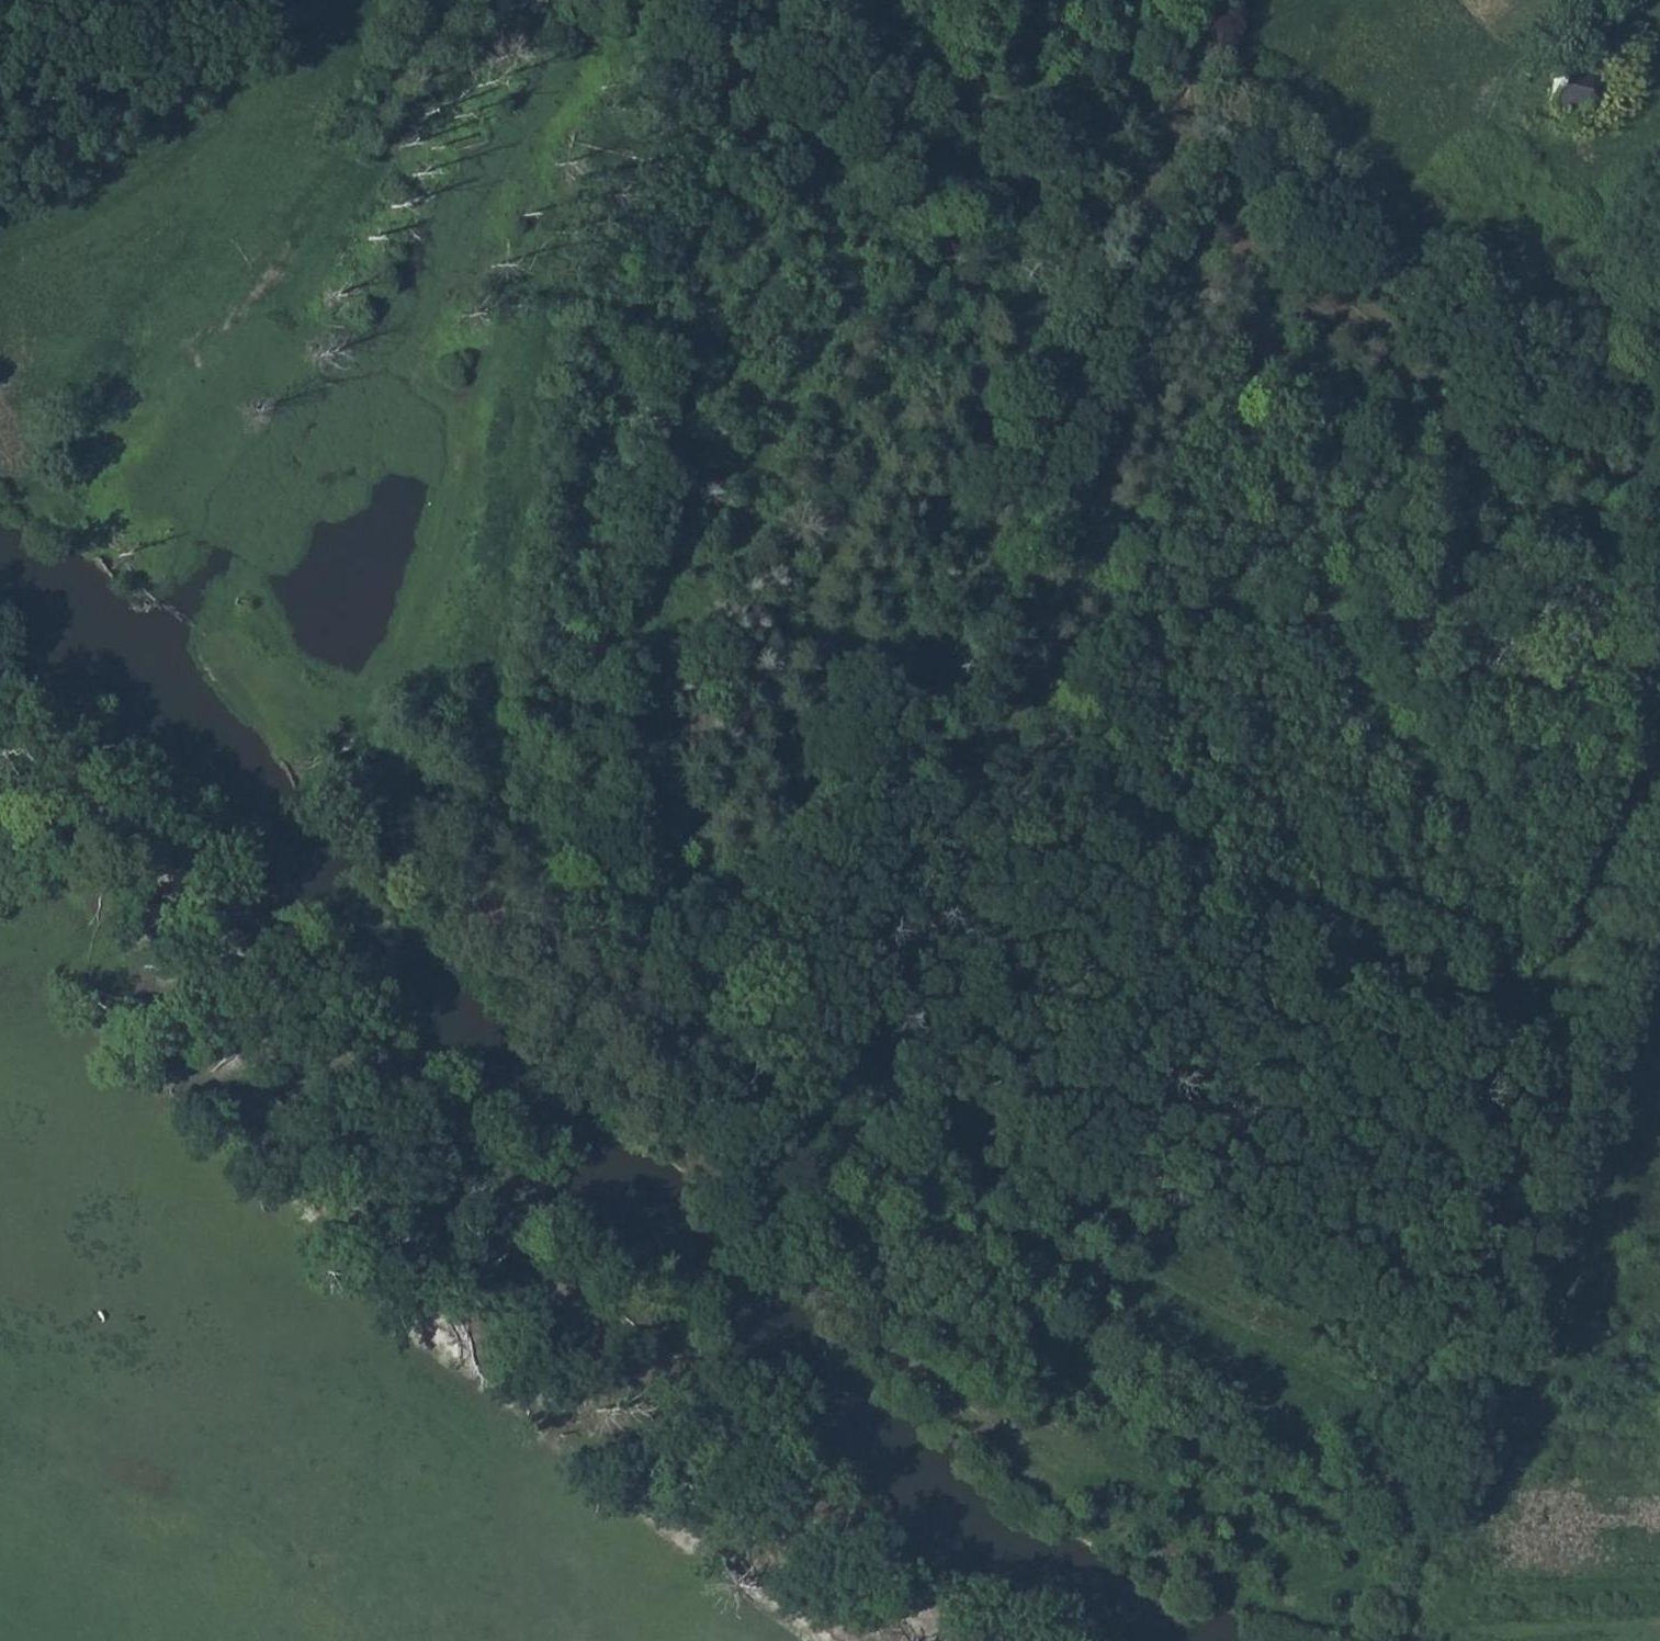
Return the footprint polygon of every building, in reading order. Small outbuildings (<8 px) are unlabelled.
[(1559,67),(1549,102),(1576,109),(1590,109),(1601,101),(1604,88),(1593,76),(1559,67)]
